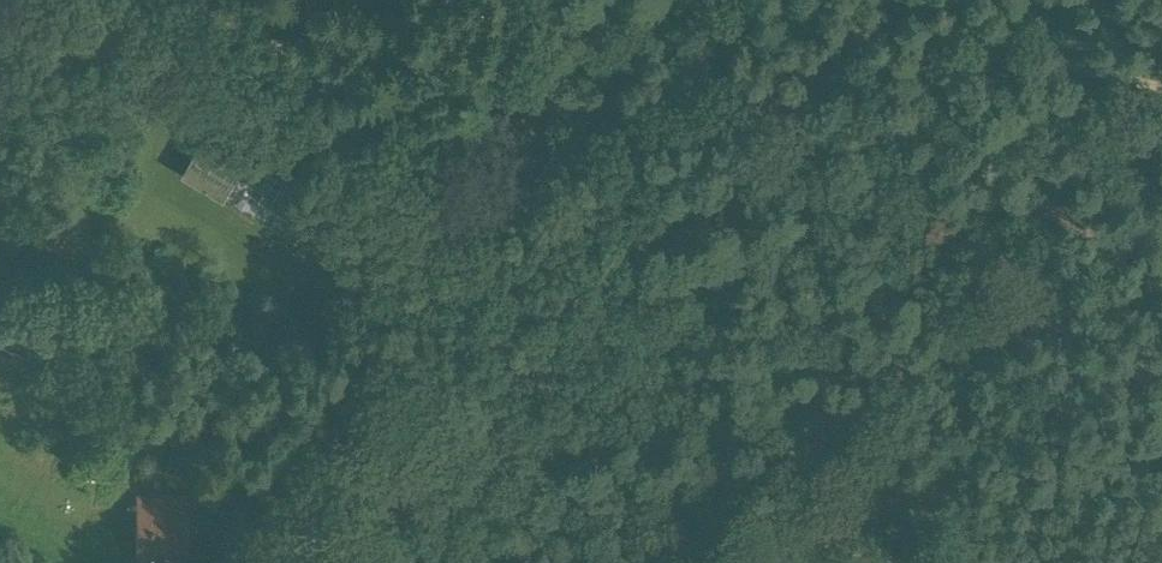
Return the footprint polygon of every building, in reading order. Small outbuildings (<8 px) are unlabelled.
[(167,562),(187,562),(186,494),(131,493),(134,556),(167,556),(167,562)]
